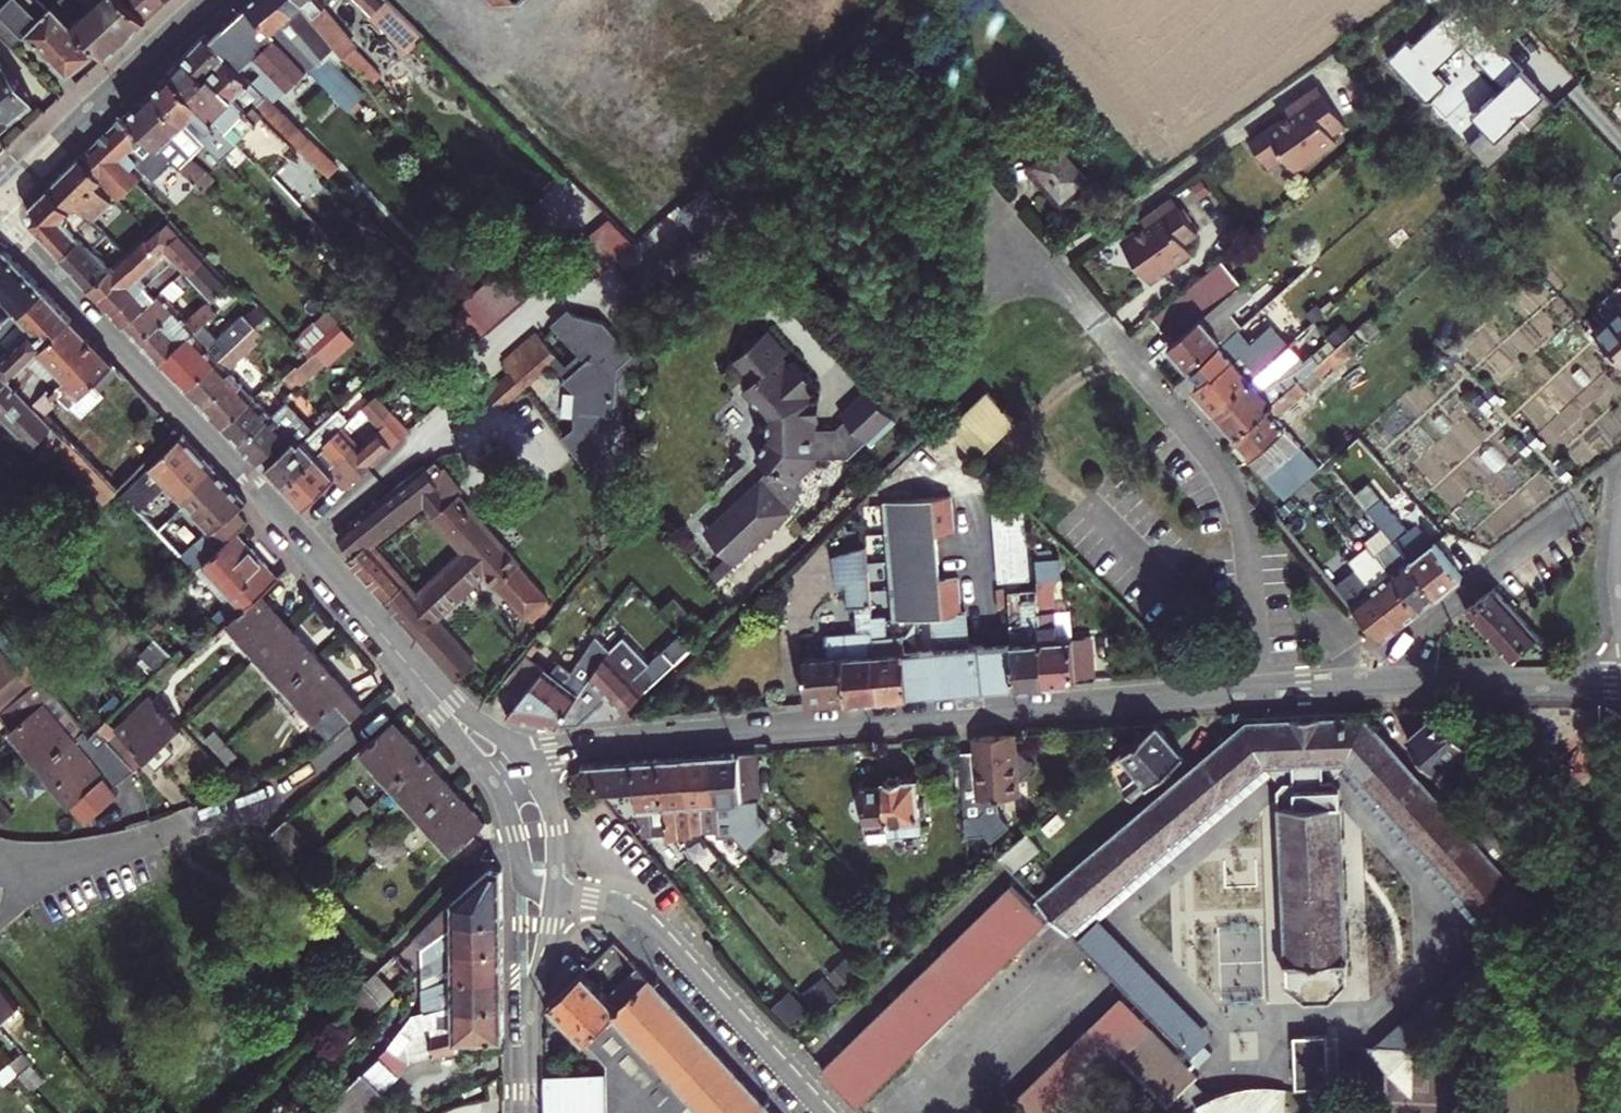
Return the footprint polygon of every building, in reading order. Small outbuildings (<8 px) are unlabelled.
[(53,2),(41,14),(26,0),(6,0),(0,6),(0,36),(9,45),(26,28),(41,43),(48,40),(51,47),(61,60),(63,59),(69,69),(96,49),(70,20),(72,19),(53,2)] [(106,52),(147,15),(130,0),(95,0),(83,11),(69,0),(55,0),(53,2),(72,19),(106,52)] [(163,0),(130,0),(147,15),(163,0)] [(248,1),(295,50),(307,63),(309,65),(324,50),(334,41),(299,0),(249,0),(248,1)] [(334,41),(345,53),(355,44),(327,13),(341,0),(299,0),(334,41)] [(425,31),(393,0),(359,0),(407,48),(425,31)] [(1458,0),(1456,0),(1409,43),(1405,38),(1385,56),(1425,99),(1444,81),(1432,68),(1460,42),(1513,99),(1508,104),(1512,109),(1489,131),(1484,125),(1466,142),(1487,166),(1557,100),(1536,78),(1533,81),(1458,0)] [(307,63),(295,50),(248,1),(209,36),(227,53),(207,72),(232,97),(239,90),(292,140),(330,176),(339,166),(265,92),(278,80),(284,85),(307,63)] [(206,33),(186,52),(207,72),(227,53),(209,36),(206,33)] [(321,78),(336,63),(324,50),(309,65),(321,78)] [(284,148),(292,140),(239,90),(232,97),(207,72),(186,52),(176,61),(169,68),(238,140),(271,174),(291,155),(284,148)] [(32,96),(1,58),(0,59),(0,123),(32,96)] [(363,92),(336,63),(321,78),(348,106),(363,92)] [(238,140),(169,68),(151,85),(204,139),(232,167),(240,159),(230,148),(238,140)] [(204,139),(151,85),(126,109),(182,165),(200,183),(205,179),(200,174),(206,168),(190,153),(204,139)] [(1289,116),(1251,143),(1268,166),(1284,154),(1295,170),(1336,142),(1331,135),(1342,127),(1315,88),(1285,110),(1289,116)] [(176,171),(182,165),(126,109),(80,154),(103,178),(117,193),(142,170),(127,154),(131,150),(156,176),(169,164),(176,171)] [(1055,141),(1029,164),(1060,199),(1072,189),(1086,177),(1055,141)] [(80,154),(48,185),(71,209),(76,205),(92,221),(111,241),(122,252),(142,233),(148,227),(141,219),(117,240),(105,228),(110,222),(100,212),(112,201),(97,185),(103,178),(80,154)] [(1029,164),(1024,168),(1055,203),(1060,199),(1029,164)] [(79,233),(92,221),(76,205),(71,209),(48,185),(32,200),(29,218),(61,250),(57,254),(87,285),(88,284),(122,252),(111,241),(99,253),(79,233)] [(1077,194),(1072,189),(1060,199),(1055,203),(1059,208),(1077,194)] [(1144,222),(1121,237),(1150,278),(1190,249),(1182,238),(1193,231),(1169,197),(1141,217),(1144,222)] [(142,233),(162,253),(168,247),(184,264),(200,250),(164,213),(148,227),(142,233)] [(612,214),(581,244),(598,263),(605,270),(639,241),(612,214)] [(111,241),(92,221),(79,233),(99,253),(111,241)] [(136,292),(146,282),(139,275),(162,253),(142,233),(122,252),(88,284),(97,293),(117,274),(122,279),(136,292)] [(12,307),(36,284),(0,246),(0,294),(12,307)] [(200,250),(184,264),(212,293),(217,287),(226,297),(237,287),(200,250)] [(1229,309),(1241,297),(1233,287),(1241,280),(1222,258),(1152,316),(1173,339),(1169,343),(1188,364),(1220,336),(1222,339),(1240,323),(1229,309)] [(502,266),(462,302),(489,327),(527,293),(502,266)] [(124,322),(155,292),(151,287),(146,282),(136,292),(122,279),(117,274),(97,293),(124,322)] [(181,283),(173,275),(155,292),(124,322),(159,359),(201,320),(214,308),(206,299),(184,320),(164,298),(181,283)] [(1250,290),(1241,280),(1233,287),(1241,297),(1250,290)] [(10,309),(25,325),(0,349),(0,361),(4,365),(0,369),(0,371),(5,377),(67,316),(36,284),(12,307),(10,309)] [(10,309),(12,307),(0,294),(0,318),(10,309)] [(1620,359),(1620,297),(1591,326),(1620,359)] [(489,327),(462,302),(438,325),(462,350),(489,327)] [(159,359),(186,387),(265,309),(258,303),(220,339),(201,320),(159,359)] [(608,322),(568,303),(551,318),(560,329),(586,361),(574,372),(561,356),(555,361),(567,375),(582,392),(579,429),(566,438),(587,469),(617,448),(620,370),(636,356),(608,322)] [(334,327),(343,318),(335,310),(331,307),(328,304),(296,337),(311,351),(334,327)] [(1222,339),(1218,343),(1228,354),(1194,383),(1215,407),(1252,375),(1268,361),(1297,336),(1290,328),(1282,335),(1258,308),(1240,323),(1222,339)] [(203,405),(232,377),(226,372),(277,320),(265,309),(186,387),(203,405)] [(1354,328),(1366,341),(1380,328),(1369,315),(1354,328)] [(96,389),(117,367),(67,316),(5,377),(41,413),(56,398),(65,406),(66,405),(77,417),(100,394),(96,389)] [(281,401),(287,408),(326,370),(327,370),(352,344),(334,327),(311,351),(285,377),(282,379),(292,390),(281,401)] [(1236,432),(1233,435),(1267,473),(1285,493),(1321,462),(1278,413),(1308,386),(1311,389),(1331,371),(1344,360),(1366,341),(1354,328),(1318,359),(1236,432)] [(538,329),(504,359),(515,370),(528,385),(555,361),(561,356),(538,329)] [(757,377),(747,386),(772,414),(773,437),(761,453),(775,464),(776,472),(768,478),(702,540),(730,571),(803,504),(806,496),(807,489),(806,480),(801,473),(815,455),(821,455),(819,427),(815,427),(814,398),(810,394),(821,385),(796,359),(791,364),(784,356),(789,351),(769,329),(738,357),(757,377)] [(1261,386),(1252,375),(1215,407),(1236,432),(1318,359),(1311,351),(1303,359),(1298,353),(1277,371),(1261,386)] [(1344,360),(1331,371),(1347,389),(1368,372),(1359,361),(1351,367),(1344,360)] [(1268,361),(1252,375),(1261,386),(1277,371),(1268,361)] [(279,370),(264,384),(277,398),(274,402),(278,406),(283,411),(287,408),(281,401),(292,390),(282,379),(285,377),(279,370)] [(515,370),(490,392),(503,406),(528,385),(515,370)] [(41,413),(5,377),(0,371),(0,417),(3,414),(45,455),(48,451),(64,436),(41,413)] [(251,397),(232,377),(203,405),(222,425),(251,397)] [(987,389),(950,425),(948,427),(974,453),(1012,416),(987,389)] [(896,418),(872,391),(846,416),(870,442),(896,418)] [(316,452),(328,465),(353,441),(347,434),(368,414),(375,420),(388,407),(376,394),(351,418),(316,452)] [(251,397),(222,425),(233,436),(240,443),(269,415),(251,397)] [(310,431),(302,439),(316,452),(351,418),(338,404),(310,431)] [(283,411),(278,406),(269,415),(292,439),(297,444),(302,439),(310,431),(287,408),(283,411)] [(388,407),(375,420),(382,428),(397,443),(410,430),(388,407)] [(292,439),(269,415),(240,443),(263,468),(266,465),(292,439)] [(370,466),(397,443),(382,428),(361,449),(353,441),(328,465),(336,473),(348,486),(370,466)] [(135,510),(162,485),(175,499),(211,466),(179,433),(118,493),(120,495),(129,504),(135,510)] [(114,488),(64,436),(48,451),(99,502),(114,488)] [(266,465),(282,482),(316,452),(302,439),(297,444),(292,439),(266,465)] [(282,482),(304,504),(336,473),(328,465),(316,452),(282,482)] [(441,468),(431,477),(421,465),(390,489),(381,497),(338,531),(354,550),(347,556),(364,575),(453,674),(471,658),(434,617),(486,570),(522,612),(544,592),(489,529),(456,493),(460,489),(441,468)] [(211,466),(175,499),(205,529),(194,540),(207,555),(234,530),(245,521),(234,508),(244,499),(211,466)] [(882,500),(892,615),(930,612),(933,645),(968,642),(966,609),(959,610),(956,575),(937,576),(933,531),(952,529),(949,494),(882,500)] [(129,504),(120,495),(111,504),(120,512),(129,504)] [(1381,496),(1368,507),(1407,555),(1438,592),(1462,573),(1428,532),(1418,540),(1408,528),(1381,496)] [(146,522),(154,530),(175,509),(168,501),(146,522)] [(999,578),(1029,575),(1023,505),(992,507),(999,578)] [(1408,528),(1418,540),(1428,532),(1418,519),(1408,528)] [(1376,528),(1363,539),(1367,544),(1374,551),(1386,542),(1376,528)] [(207,555),(203,559),(243,603),(259,589),(270,579),(260,568),(265,564),(234,530),(207,555)] [(1402,622),(1419,608),(1389,570),(1374,551),(1367,544),(1349,558),(1356,566),(1402,622)] [(809,698),(877,693),(871,614),(866,553),(836,555),(838,584),(847,584),(848,603),(855,602),(857,628),(825,631),(827,653),(805,655),(809,698)] [(1033,555),(1037,597),(1045,680),(1092,676),(1089,631),(1071,633),(1070,616),(1055,617),(1052,577),(1060,577),(1058,553),(1033,555)] [(1389,570),(1419,608),(1438,592),(1407,555),(1389,570)] [(260,568),(270,579),(275,574),(265,564),(260,568)] [(1402,622),(1356,566),(1345,574),(1336,582),(1382,639),(1402,622)] [(1558,656),(1544,641),(1498,591),(1492,585),(1463,606),(1514,662),(1555,660),(1558,656)] [(259,589),(243,603),(224,620),(253,652),(287,621),(259,589)] [(674,622),(689,609),(674,592),(660,606),(674,622)] [(1011,638),(1015,682),(1045,680),(1037,597),(1020,598),(1024,637),(1011,638)] [(871,614),(877,693),(983,685),(980,643),(968,644),(968,642),(933,645),(933,646),(904,649),(902,632),(886,633),(886,632),(882,633),(880,613),(871,614)] [(253,652),(283,685),(317,655),(287,621),(253,652)] [(611,643),(590,673),(607,692),(621,708),(693,642),(681,630),(652,657),(627,629),(611,643)] [(611,643),(597,634),(571,667),(558,657),(549,667),(527,649),(506,675),(522,689),(504,711),(506,712),(556,722),(590,673),(611,643)] [(980,641),(980,643),(983,685),(1015,682),(1011,638),(999,640),(980,641)] [(38,675),(24,658),(15,666),(0,649),(0,706),(38,675)] [(317,655),(283,685),(313,718),(328,735),(361,706),(317,655)] [(607,692),(590,673),(556,722),(579,719),(607,692)] [(50,689),(38,675),(0,706),(0,707),(12,722),(7,727),(37,764),(72,734),(41,698),(50,689)] [(80,727),(50,689),(41,698),(72,734),(80,727)] [(122,755),(132,767),(143,757),(152,767),(158,767),(169,757),(170,751),(160,741),(179,723),(148,690),(112,724),(102,733),(122,755)] [(1466,741),(1437,707),(1405,735),(1450,786),(1460,777),(1445,759),(1466,741)] [(1055,912),(1068,927),(1263,765),(1267,765),(1292,764),(1294,780),(1281,781),(1277,788),(1288,976),(1306,994),(1332,992),(1350,974),(1339,785),(1332,778),(1323,778),(1322,763),(1345,762),(1516,954),(1550,923),(1363,713),(1321,714),(1321,713),(1289,713),(1289,716),(1245,718),(1043,889),(1037,894),(1055,912)] [(102,733),(112,724),(104,716),(95,725),(102,733)] [(393,718),(359,749),(391,785),(426,755),(393,718)] [(1153,721),(1119,750),(1137,772),(1120,786),(1129,796),(1180,753),(1153,721)] [(86,733),(80,727),(72,734),(37,764),(68,802),(122,755),(102,733),(95,725),(86,733)] [(202,736),(212,747),(222,739),(212,727),(202,736)] [(973,759),(957,760),(961,809),(978,808),(983,802),(982,792),(1018,789),(1017,775),(1031,759),(1014,745),(1013,729),(978,731),(979,745),(972,745),(973,759)] [(212,747),(225,761),(235,753),(222,739),(212,747)] [(956,747),(957,760),(973,759),(972,745),(956,747)] [(758,797),(754,749),(738,750),(741,794),(755,802),(755,797),(758,797)] [(738,750),(709,752),(716,829),(717,834),(730,833),(730,832),(742,844),(767,821),(756,810),(755,802),(741,794),(738,750)] [(709,752),(683,754),(690,831),(716,829),(709,752)] [(690,831),(683,754),(658,756),(664,832),(672,838),(679,838),(690,831)] [(391,785),(420,818),(454,788),(426,755),(391,785)] [(664,832),(658,756),(631,759),(635,806),(637,826),(648,839),(672,838),(664,832)] [(584,762),(619,807),(635,806),(631,759),(584,762)] [(1323,778),(1332,778),(1339,770),(1345,762),(1322,763),(1323,778)] [(1345,762),(1339,770),(1489,939),(1508,961),(1516,954),(1345,762)] [(1292,764),(1267,765),(1273,772),(1281,781),(1294,780),(1292,764)] [(1263,765),(1068,927),(1076,935),(1101,914),(1273,772),(1267,765),(1263,765)] [(865,821),(885,819),(886,828),(882,829),(883,834),(922,831),(920,815),(926,810),(925,800),(919,795),(917,775),(906,775),(900,771),(891,772),(885,777),(862,779),(865,821)] [(484,822),(454,788),(420,818),(451,853),(484,822)] [(346,801),(358,814),(367,806),(355,793),(346,801)] [(1480,814),(1468,825),(1500,861),(1513,850),(1480,814)] [(284,817),(270,830),(289,850),(303,838),(284,817)] [(1050,848),(1030,824),(1021,832),(998,853),(1019,875),(1025,870),(1050,848)] [(368,844),(378,856),(388,847),(397,838),(384,825),(375,833),(377,836),(368,844)] [(407,850),(397,838),(388,847),(398,859),(407,850)] [(411,935),(420,945),(450,922),(500,913),(500,867),(488,864),(411,935)] [(1043,889),(1025,870),(1019,875),(1037,894),(1043,889)] [(1011,882),(823,1067),(854,1101),(1044,916),(1011,882)] [(1082,941),(1076,935),(1068,927),(1055,912),(1038,929),(1075,967),(1092,951),(1082,941)] [(420,945),(421,960),(453,944),(501,939),(500,913),(450,922),(420,945)] [(1092,951),(1179,1044),(1194,1030),(1213,1050),(1222,1042),(1101,914),(1076,935),(1082,941),(1092,951)] [(421,970),(421,986),(452,973),(501,970),(501,939),(453,944),(421,960),(421,970)] [(1489,939),(1370,1046),(1413,1046),(1440,1023),(1448,1015),(1508,961),(1489,939)] [(393,952),(348,993),(368,1014),(411,972),(393,952)] [(588,966),(551,1001),(585,1037),(610,1015),(622,1003),(588,966)] [(452,973),(421,986),(421,1012),(452,998),(501,996),(501,970),(452,973)] [(768,1105),(651,977),(622,1003),(610,1015),(683,1094),(700,1112),(775,1112),(768,1105)] [(0,984),(0,1016),(16,1002),(0,984)] [(388,1043),(399,1053),(406,1058),(453,1047),(453,1038),(502,1036),(501,996),(452,998),(421,1012),(388,1043)] [(1014,1105),(1022,1112),(1058,1112),(1121,1053),(1170,1104),(1183,1091),(1193,1081),(1198,1077),(1124,999),(1014,1105)] [(585,1037),(593,1046),(593,1072),(593,1112),(662,1112),(683,1094),(610,1015),(585,1037)] [(1179,1044),(1199,1064),(1213,1050),(1194,1030),(1179,1044)] [(1327,1032),(1293,1033),(1297,1085),(1329,1084),(1327,1032)] [(388,1043),(377,1054),(387,1065),(399,1053),(388,1043)] [(1386,1071),(1413,1046),(1370,1046),(1362,1046),(1386,1071)] [(1413,1046),(1386,1071),(1413,1099),(1413,1046)] [(19,1050),(6,1061),(15,1071),(34,1093),(47,1080),(19,1050)] [(313,1112),(366,1112),(385,1095),(379,1089),(396,1073),(387,1065),(377,1054),(313,1112)] [(0,1067),(0,1079),(3,1083),(15,1071),(6,1061),(0,1067)] [(547,1073),(547,1112),(593,1112),(593,1072),(547,1073)] [(1193,1081),(1183,1091),(1201,1110),(1212,1102),(1193,1081)] [(1293,1087),(1277,1085),(1260,1086),(1244,1089),(1228,1094),(1246,1112),(1293,1112),(1293,1087)] [(1228,1094),(1212,1102),(1201,1110),(1204,1112),(1246,1112),(1228,1094)]
